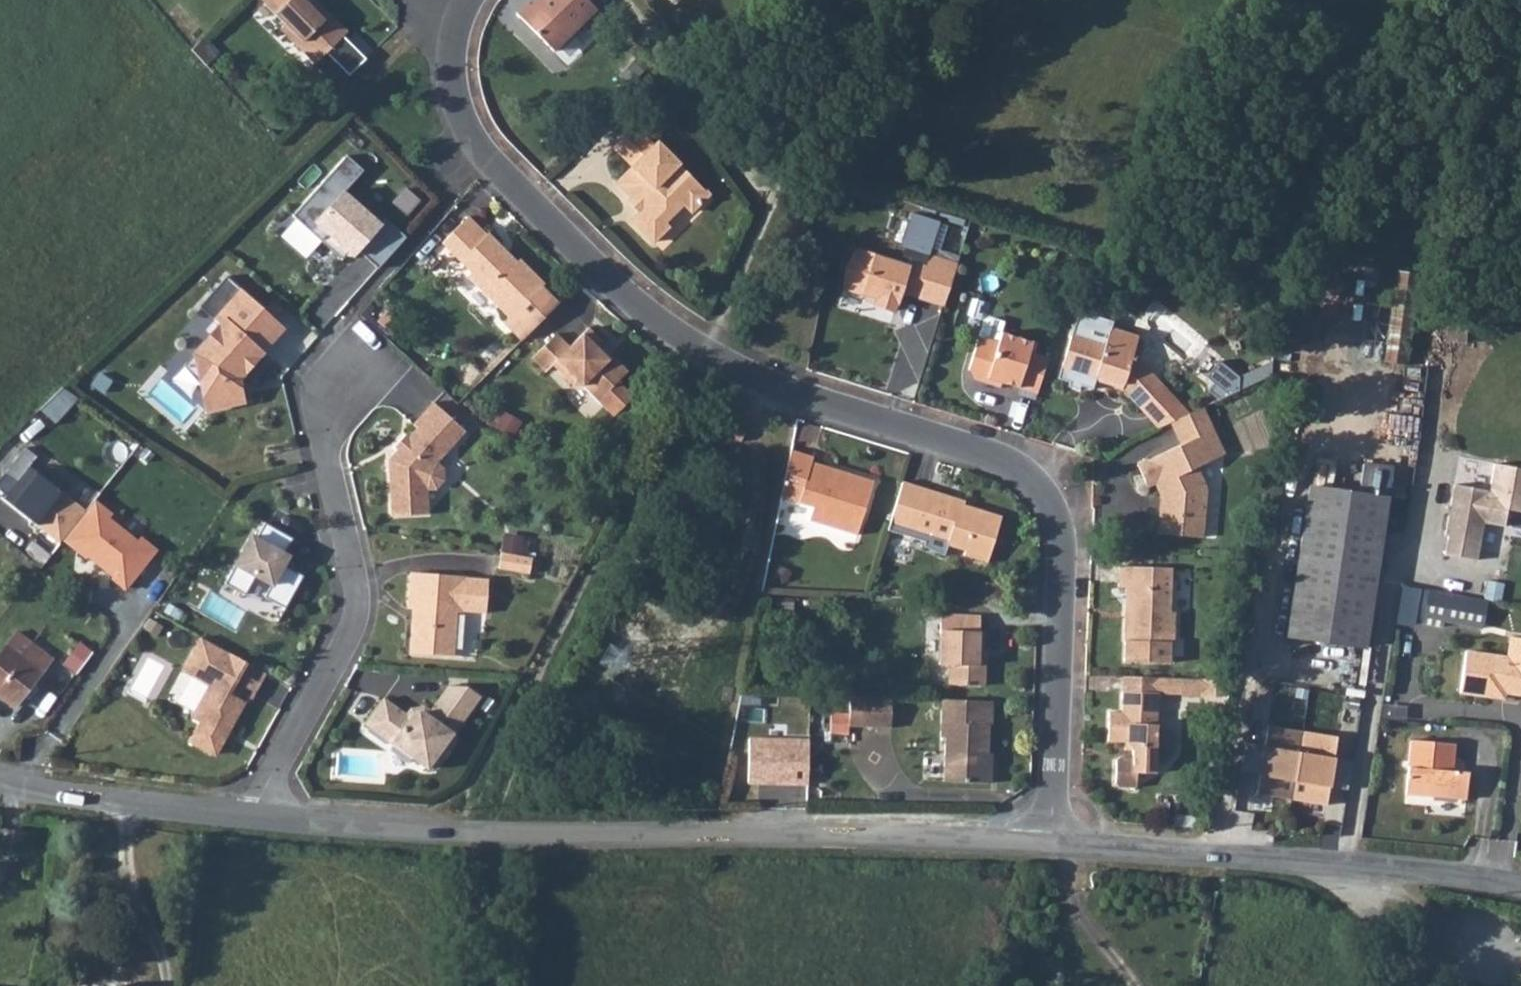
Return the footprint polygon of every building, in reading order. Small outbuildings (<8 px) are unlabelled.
[(260,3),(275,18),(284,27),(278,33),(285,40),(314,69),(332,50),(347,35),(328,16),(325,18),(313,6),(310,10),(305,5),(309,2),(307,0),(263,0),(260,3)] [(578,0),(536,0),(526,9),(525,7),(514,17),(518,21),(550,57),(593,17),(586,9),(578,0)] [(586,9),(596,0),(578,0),(586,9)] [(207,68),(216,59),(201,43),(192,52),(198,58),(207,68)] [(616,186),(631,202),(642,213),(638,217),(632,223),(637,229),(653,245),(668,230),(664,226),(682,206),(691,214),(707,196),(656,145),(652,148),(633,129),(613,150),(632,169),(616,186)] [(384,222),(378,228),(341,195),(361,173),(345,158),(291,219),(323,247),(329,239),(351,259),(356,253),(376,272),(404,240),(384,222)] [(631,202),(628,205),(638,217),(642,213),(631,202)] [(935,226),(908,218),(899,248),(925,257),(935,226)] [(486,237),(468,220),(442,245),(470,275),(467,278),(507,321),(503,326),(520,344),(557,307),(542,291),(545,287),(520,261),(517,264),(510,257),(506,259),(499,252),(502,249),(488,234),(486,237)] [(896,266),(902,268),(904,261),(921,266),(922,261),(923,262),(925,257),(901,249),(896,266)] [(839,288),(861,295),(872,298),(870,305),(890,312),(897,293),(911,297),(940,307),(951,271),(923,262),(922,261),(921,266),(904,261),(902,268),(896,266),(851,251),(850,256),(843,259),(837,275),(838,280),(841,283),(839,288)] [(281,329),(224,279),(196,309),(217,328),(181,369),(198,384),(205,413),(247,402),(242,384),(265,358),(260,353),(281,329)] [(861,295),(860,302),(870,305),(872,298),(861,295)] [(1390,325),(1392,302),(1366,299),(1364,323),(1390,325)] [(992,340),(996,329),(998,320),(982,316),(977,319),(973,334),(982,337),(992,340)] [(1081,332),(1069,328),(1057,367),(1091,376),(1092,373),(1102,375),(1102,379),(1119,384),(1140,405),(1165,383),(1130,349),(1136,331),(1107,324),(1103,337),(1081,332)] [(969,377),(981,381),(982,376),(995,379),(1034,391),(1045,355),(1024,349),(1028,338),(996,329),(992,340),(982,337),(972,343),(964,366),(966,372),(969,377)] [(557,337),(532,362),(546,375),(552,369),(572,388),(583,389),(604,410),(617,396),(618,385),(628,374),(616,363),(607,362),(605,365),(593,355),(602,345),(587,332),(569,349),(557,337)] [(1228,397),(1243,379),(1221,361),(1207,380),(1228,397)] [(392,518),(430,516),(428,492),(437,491),(445,482),(444,470),(438,464),(465,433),(433,404),(413,427),(417,430),(388,463),(392,518)] [(1205,408),(1173,422),(1182,444),(1138,463),(1148,485),(1156,482),(1162,496),(1159,535),(1202,540),(1207,488),(1197,466),(1225,453),(1205,408)] [(725,424),(721,435),(727,437),(731,426),(725,424)] [(731,426),(727,437),(736,439),(740,429),(731,426)] [(786,446),(777,492),(810,504),(806,517),(854,531),(871,478),(837,468),(834,476),(805,469),(808,459),(810,453),(786,446)] [(837,468),(808,459),(805,469),(834,476),(837,468)] [(1494,463),(1490,492),(1452,486),(1441,556),(1482,562),(1488,524),(1520,529),(1520,467),(1494,463)] [(55,545),(81,513),(26,467),(0,499),(55,545)] [(888,520),(886,528),(917,538),(918,537),(923,539),(921,545),(941,554),(945,542),(964,548),(962,553),(985,560),(999,515),(950,498),(950,495),(901,480),(888,520)] [(1316,494),(1300,620),(1380,631),(1396,505),(1316,494)] [(288,537),(263,523),(256,537),(248,533),(228,571),(266,591),(262,598),(284,610),(301,577),(279,566),(284,556),(279,554),(288,537)] [(531,560),(500,555),(498,571),(529,576),(531,560)] [(1173,570),(1121,568),(1120,590),(1132,590),(1131,619),(1126,619),(1125,644),(1126,644),(1172,646),(1175,646),(1177,614),(1172,614),(1173,570)] [(412,612),(409,656),(453,659),(456,615),(461,615),(461,614),(485,615),(487,582),(464,581),(464,579),(409,576),(406,611),(412,612)] [(1485,634),(1492,600),(1405,583),(1399,617),(1485,634)] [(941,614),(939,664),(947,665),(946,685),(984,687),(984,666),(977,666),(978,653),(981,653),(982,632),(979,632),(979,615),(941,614)] [(1380,631),(1300,620),(1297,645),(1376,655),(1380,631)] [(18,631),(0,655),(0,696),(14,706),(51,655),(18,631)] [(252,701),(266,676),(201,640),(182,674),(208,688),(191,720),(200,725),(189,745),(213,758),(223,738),(220,736),(224,729),(230,732),(248,700),(252,701)] [(1467,655),(1462,697),(1520,703),(1520,642),(1507,641),(1505,659),(1467,655)] [(79,642),(62,663),(87,682),(103,660),(79,642)] [(1172,646),(1126,644),(1126,663),(1171,665),(1172,646)] [(1124,678),(1123,692),(1122,715),(1110,714),(1108,743),(1127,744),(1132,750),(1132,760),(1120,760),(1116,764),(1115,785),(1118,789),(1134,790),(1135,775),(1154,776),(1155,764),(1165,764),(1174,754),(1176,738),(1168,727),(1157,727),(1159,694),(1151,693),(1152,679),(1124,678)] [(1152,679),(1151,693),(1159,694),(1184,695),(1185,680),(1159,679),(1152,679)] [(1208,681),(1207,698),(1230,699),(1234,682),(1208,681)] [(384,701),(365,727),(427,772),(434,771),(454,743),(453,736),(480,699),(467,690),(448,689),(431,713),(427,717),(423,714),(413,716),(410,719),(406,717),(384,701)] [(850,725),(892,727),(893,697),(859,695),(851,695),(850,725)] [(993,701),(942,699),(941,737),(946,738),(944,781),(991,782),(992,766),(986,765),(986,755),(989,756),(990,727),(992,726),(993,701)] [(406,717),(410,719),(413,716),(423,714),(427,717),(431,713),(423,707),(412,709),(406,717)] [(1335,741),(1265,731),(1256,797),(1325,807),(1335,741)] [(1408,766),(1408,795),(1470,799),(1470,770),(1453,769),(1454,746),(1409,742),(1408,766)]
